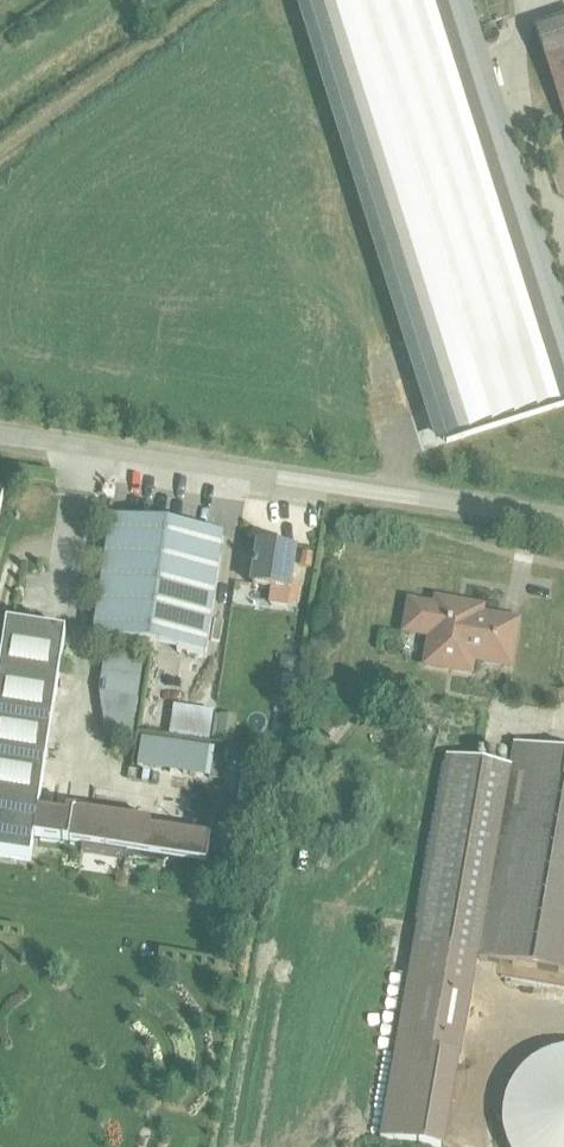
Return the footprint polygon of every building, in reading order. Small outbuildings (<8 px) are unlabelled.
[(308,0),(295,0),(436,446),(447,442),(308,0)] [(447,442),(563,405),(563,337),(458,0),(308,0),(447,442)] [(563,337),(563,301),(469,0),(458,0),(563,337)] [(536,33),(563,118),(563,24),(536,33)] [(112,518),(94,638),(206,655),(224,535),(112,518)] [(259,545),(253,587),(271,590),(268,605),(289,608),(289,603),(296,604),(299,583),(291,583),(296,551),(259,545)] [(408,598),(401,635),(427,639),(422,668),(474,677),(476,664),(513,671),(522,619),(485,613),(486,605),(434,595),(433,602),(408,598)] [(39,813),(66,635),(8,625),(0,675),(0,856),(31,860),(35,838),(39,813)] [(105,653),(99,692),(106,734),(132,738),(144,659),(105,653)] [(333,702),(313,725),(333,742),(353,719),(333,702)] [(175,705),(170,735),(209,742),(214,711),(175,705)] [(216,716),(213,739),(233,742),(237,716),(221,714),(221,716),(216,716)] [(382,1139),(430,1146),(445,1146),(477,956),(563,972),(563,753),(514,745),(510,767),(447,756),(382,1139)] [(39,813),(35,838),(207,865),(210,840),(149,831),(150,824),(67,811),(66,817),(39,813)] [(550,1026),(505,1061),(491,1097),(500,1108),(494,1123),(513,1146),(563,1146),(563,1031),(550,1026)]
